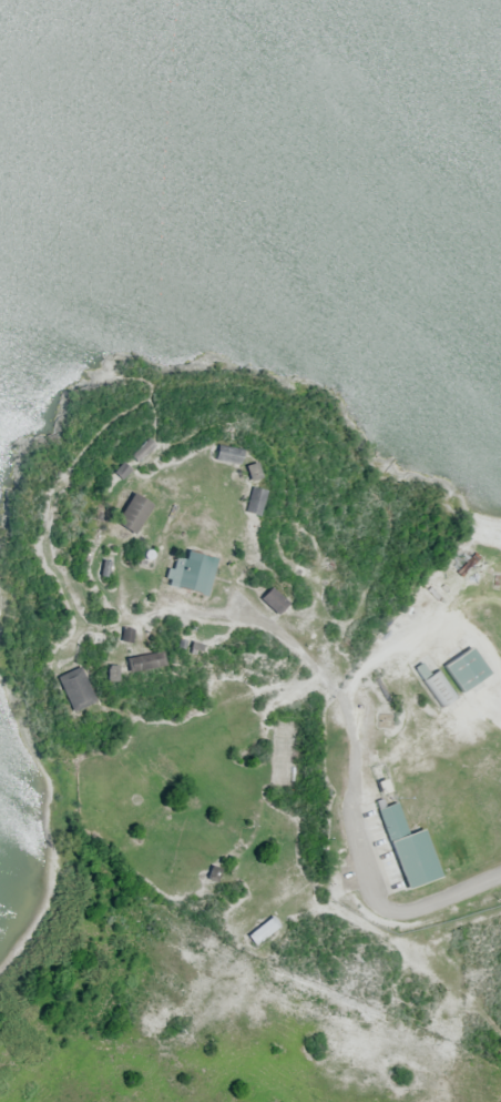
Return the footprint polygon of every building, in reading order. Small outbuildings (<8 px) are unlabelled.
[(127,455),(136,464),(152,448),(144,439),(127,455)] [(213,462),(238,466),(241,451),(215,447),(213,462)] [(264,493),(250,489),(243,514),(257,518),(264,493)] [(150,507),(130,495),(112,525),(132,537),(150,507)] [(212,559),(183,554),(182,561),(169,559),(164,589),(206,596),(212,559)] [(284,606),(267,589),(256,600),(273,617),(284,606)] [(487,675),(468,649),(441,669),(459,695),(487,675)] [(124,674),(163,670),(161,655),(122,659),(124,674)] [(55,678),(70,715),(94,704),(80,668),(55,678)] [(439,709),(455,698),(435,670),(420,682),(439,709)] [(422,831),(404,836),(395,805),(378,810),(401,891),(436,881),(422,831)] [(245,939),(254,949),(278,927),(270,917),(245,939)]
